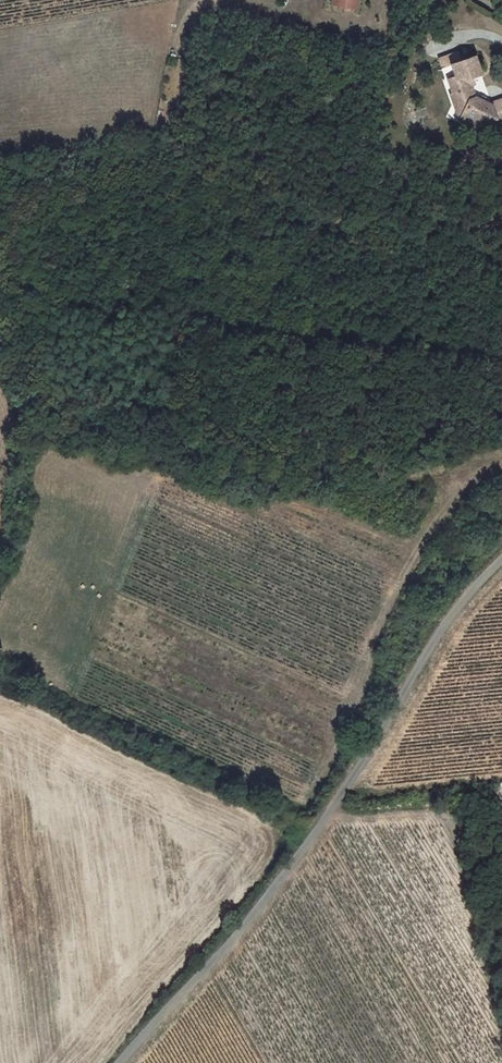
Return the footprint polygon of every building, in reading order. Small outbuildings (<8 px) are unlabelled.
[(358,9),(360,0),(333,0),(332,5),(358,9)] [(492,103),(478,55),(444,66),(447,76),(445,76),(453,104),(446,115),(473,128),(475,123),(488,120),(490,121),(496,119),(497,118),(492,103)] [(492,103),(497,118),(496,119),(498,124),(501,122),(501,100),(492,103)]
